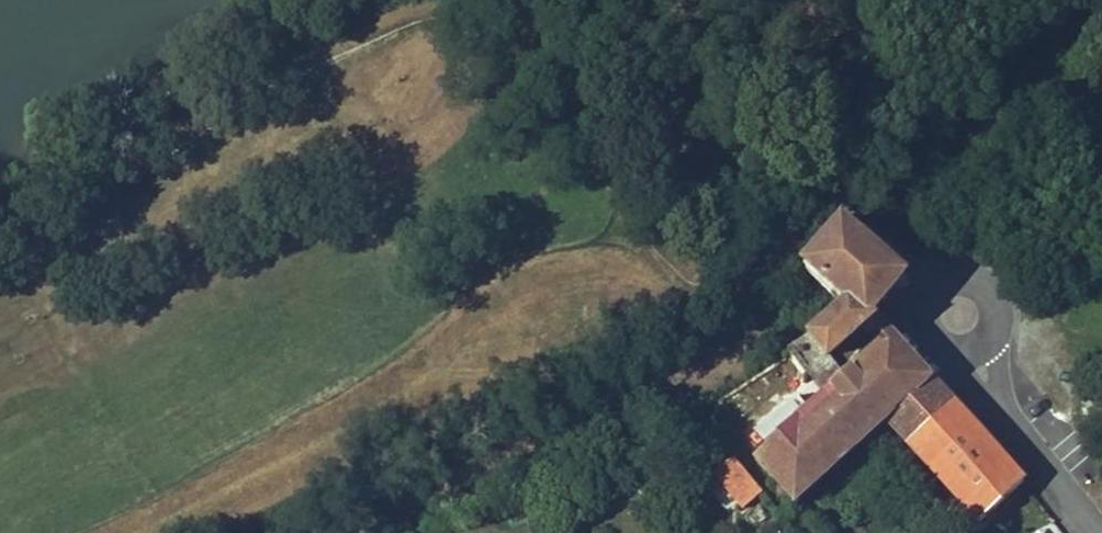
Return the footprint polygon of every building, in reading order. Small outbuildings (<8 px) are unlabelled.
[(895,275),(846,233),(845,224),(844,222),(840,222),(836,222),(833,225),(832,228),(832,231),(835,235),(821,252),(810,265),(809,264),(805,262),(802,262),(798,264),(797,267),(796,270),(797,274),(798,275),(803,276),(807,275),(846,310),(798,351),(717,403),(752,460),(793,503),(888,420),(980,523),(1023,484),(954,406),(883,330),(872,318),(897,289),(901,290),(905,289),(908,287),(910,283),(910,279),(908,276),(905,274),(901,272),(896,274),(895,275)] [(741,511),(763,494),(734,459),(713,476),(741,511)]
